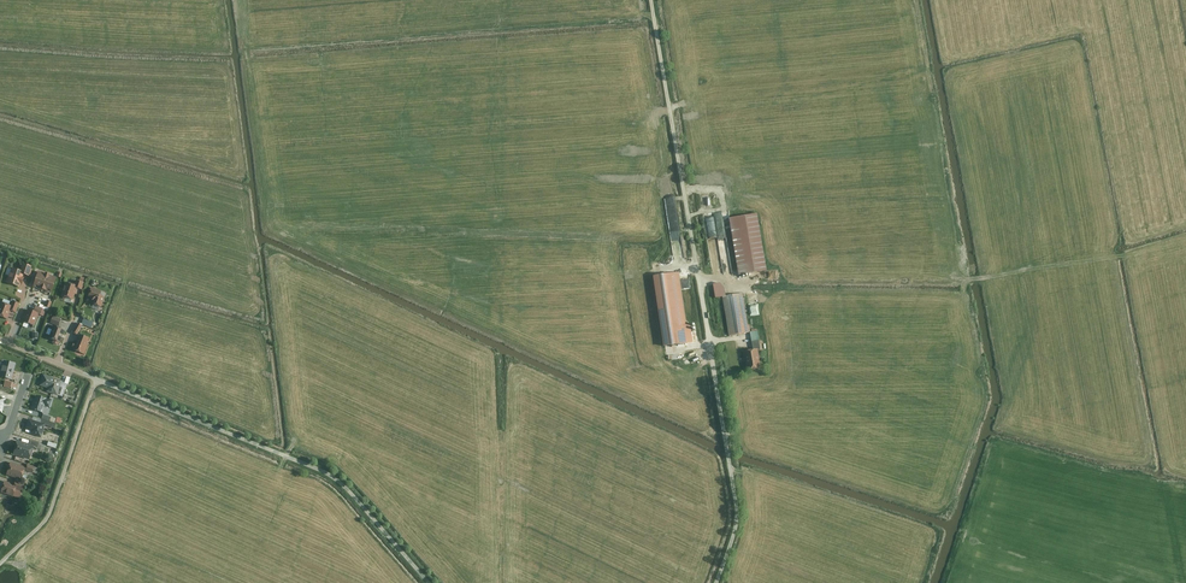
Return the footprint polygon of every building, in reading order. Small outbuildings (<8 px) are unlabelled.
[(723,211),(715,212),(719,236),(728,234),(726,223),(725,223),(723,211)] [(759,216),(733,220),(743,276),(768,272),(759,216)] [(32,266),(23,263),(21,270),(13,267),(8,281),(20,285),(24,272),(29,274),(32,266)] [(52,272),(48,270),(47,273),(39,270),(35,286),(52,291),(56,275),(52,274),(52,272)] [(679,273),(653,276),(664,347),(693,342),(691,325),(686,325),(679,273)] [(67,284),(63,297),(74,300),(76,289),(81,290),(83,283),(77,281),(76,286),(67,284)] [(718,299),(724,298),(729,337),(749,334),(744,295),(728,297),(725,284),(716,285),(718,299)] [(95,298),(93,303),(100,307),(107,293),(94,287),(90,296),(95,298)] [(54,299),(49,298),(47,305),(41,302),(40,305),(37,304),(35,309),(30,307),(25,321),(35,324),(39,313),(45,315),(47,308),(50,310),(54,299)] [(11,304),(2,301),(0,305),(0,316),(8,319),(11,311),(15,312),(19,302),(13,300),(11,304)] [(51,321),(59,325),(61,319),(53,316),(51,321)] [(54,324),(48,338),(54,340),(54,342),(59,344),(65,329),(54,324)] [(74,332),(78,335),(84,327),(80,324),(74,332)] [(753,331),(755,348),(763,347),(761,330),(753,331)] [(80,334),(73,349),(83,354),(90,339),(80,334)] [(759,349),(744,352),(747,372),(763,369),(759,349)] [(17,362),(5,360),(1,376),(13,379),(17,362)] [(63,380),(43,374),(40,385),(50,388),(49,392),(58,395),(63,380)] [(13,382),(5,380),(4,387),(11,389),(13,382)] [(52,400),(36,395),(32,409),(42,413),(45,405),(50,406),(52,400)] [(44,413),(41,422),(29,418),(26,428),(33,430),(32,433),(42,436),(45,425),(56,428),(57,423),(56,422),(57,417),(44,413)] [(48,445),(32,440),(31,445),(18,441),(14,454),(31,459),(35,448),(46,452),(48,445)] [(27,463),(26,467),(11,462),(7,474),(23,479),(27,470),(40,474),(42,468),(27,463)] [(25,484),(15,481),(14,484),(5,481),(2,492),(21,498),(25,484)]
